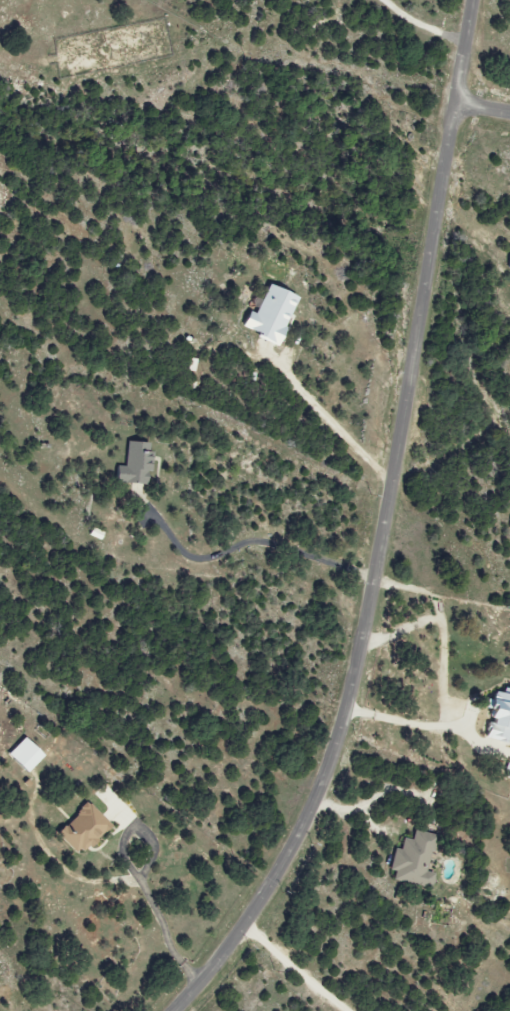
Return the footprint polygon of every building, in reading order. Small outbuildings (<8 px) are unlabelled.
[(252,314),(245,312),(238,330),(275,344),(293,297),(263,285),(252,314)] [(124,466),(114,466),(113,483),(147,485),(149,443),(125,442),(124,466)] [(501,688),(500,694),(490,692),(483,719),(486,720),(482,738),(504,743),(508,730),(509,730),(509,691),(501,688)] [(40,756),(21,739),(5,756),(24,773),(40,756)] [(108,824),(85,802),(54,834),(77,856),(108,824)] [(429,889),(432,873),(425,872),(433,835),(412,830),(410,840),(402,838),(399,850),(393,848),(389,870),(394,871),(392,881),(429,889)]
